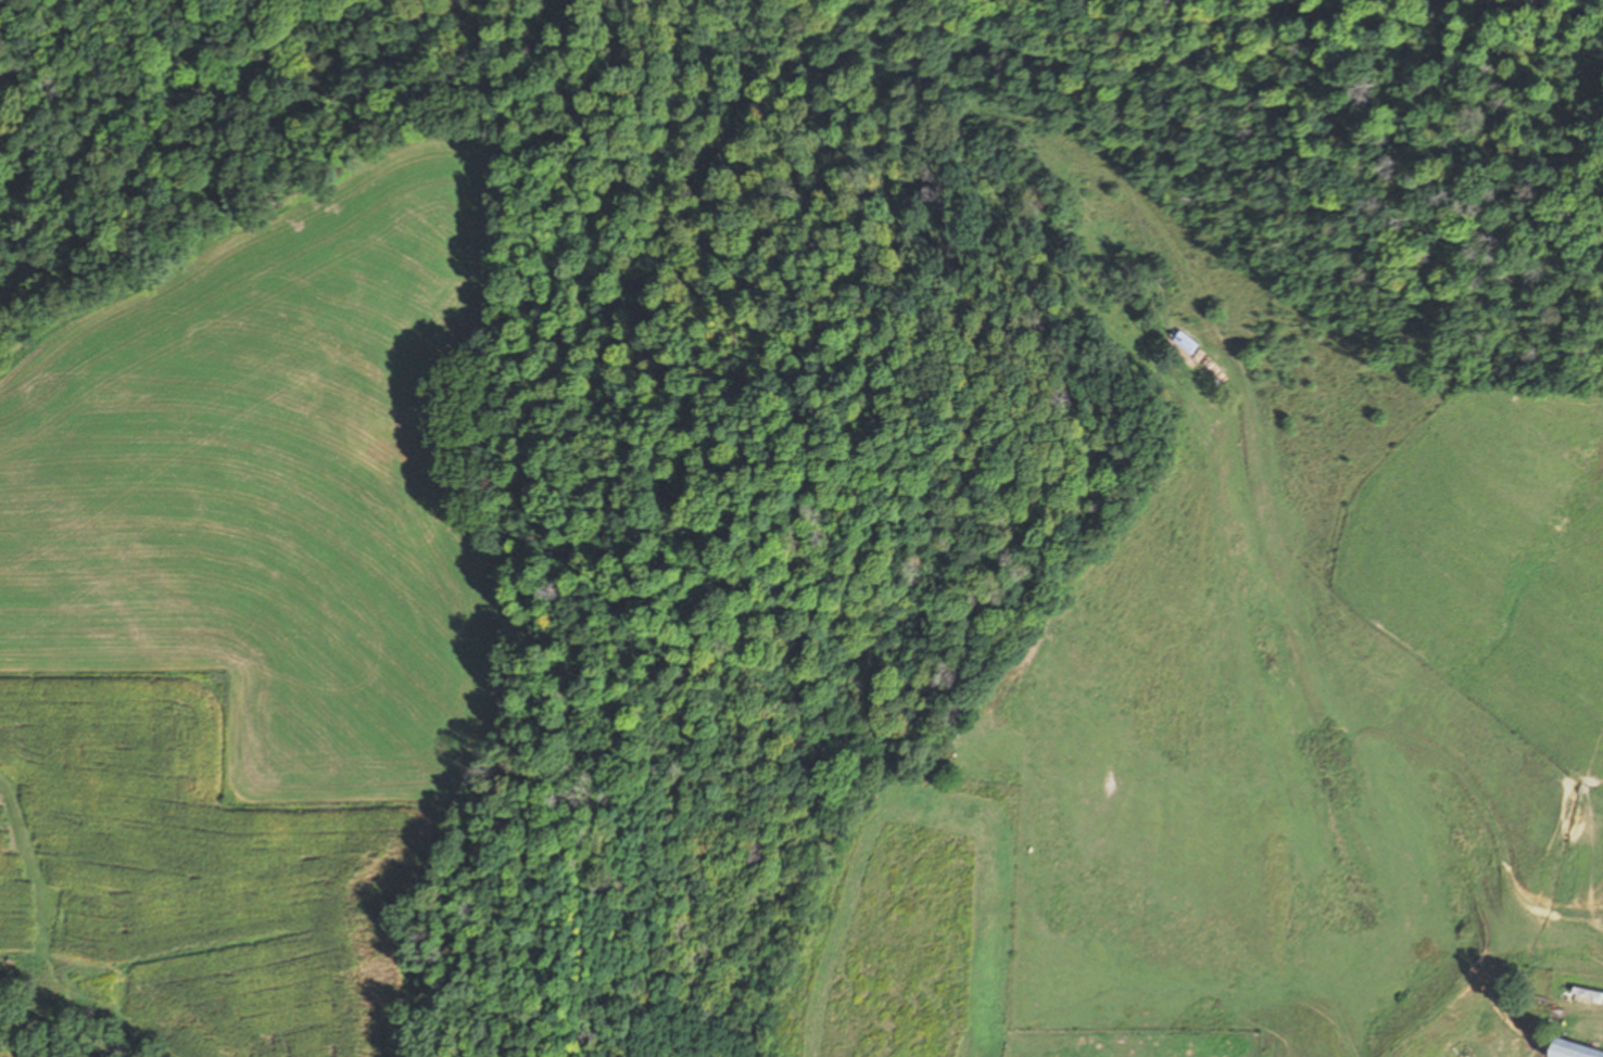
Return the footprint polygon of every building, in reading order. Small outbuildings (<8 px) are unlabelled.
[(1201,345),(1181,332),(1174,344),(1194,356),(1201,345)] [(1551,1038),(1547,1056),(1602,1056),(1602,1052),(1551,1038)]
